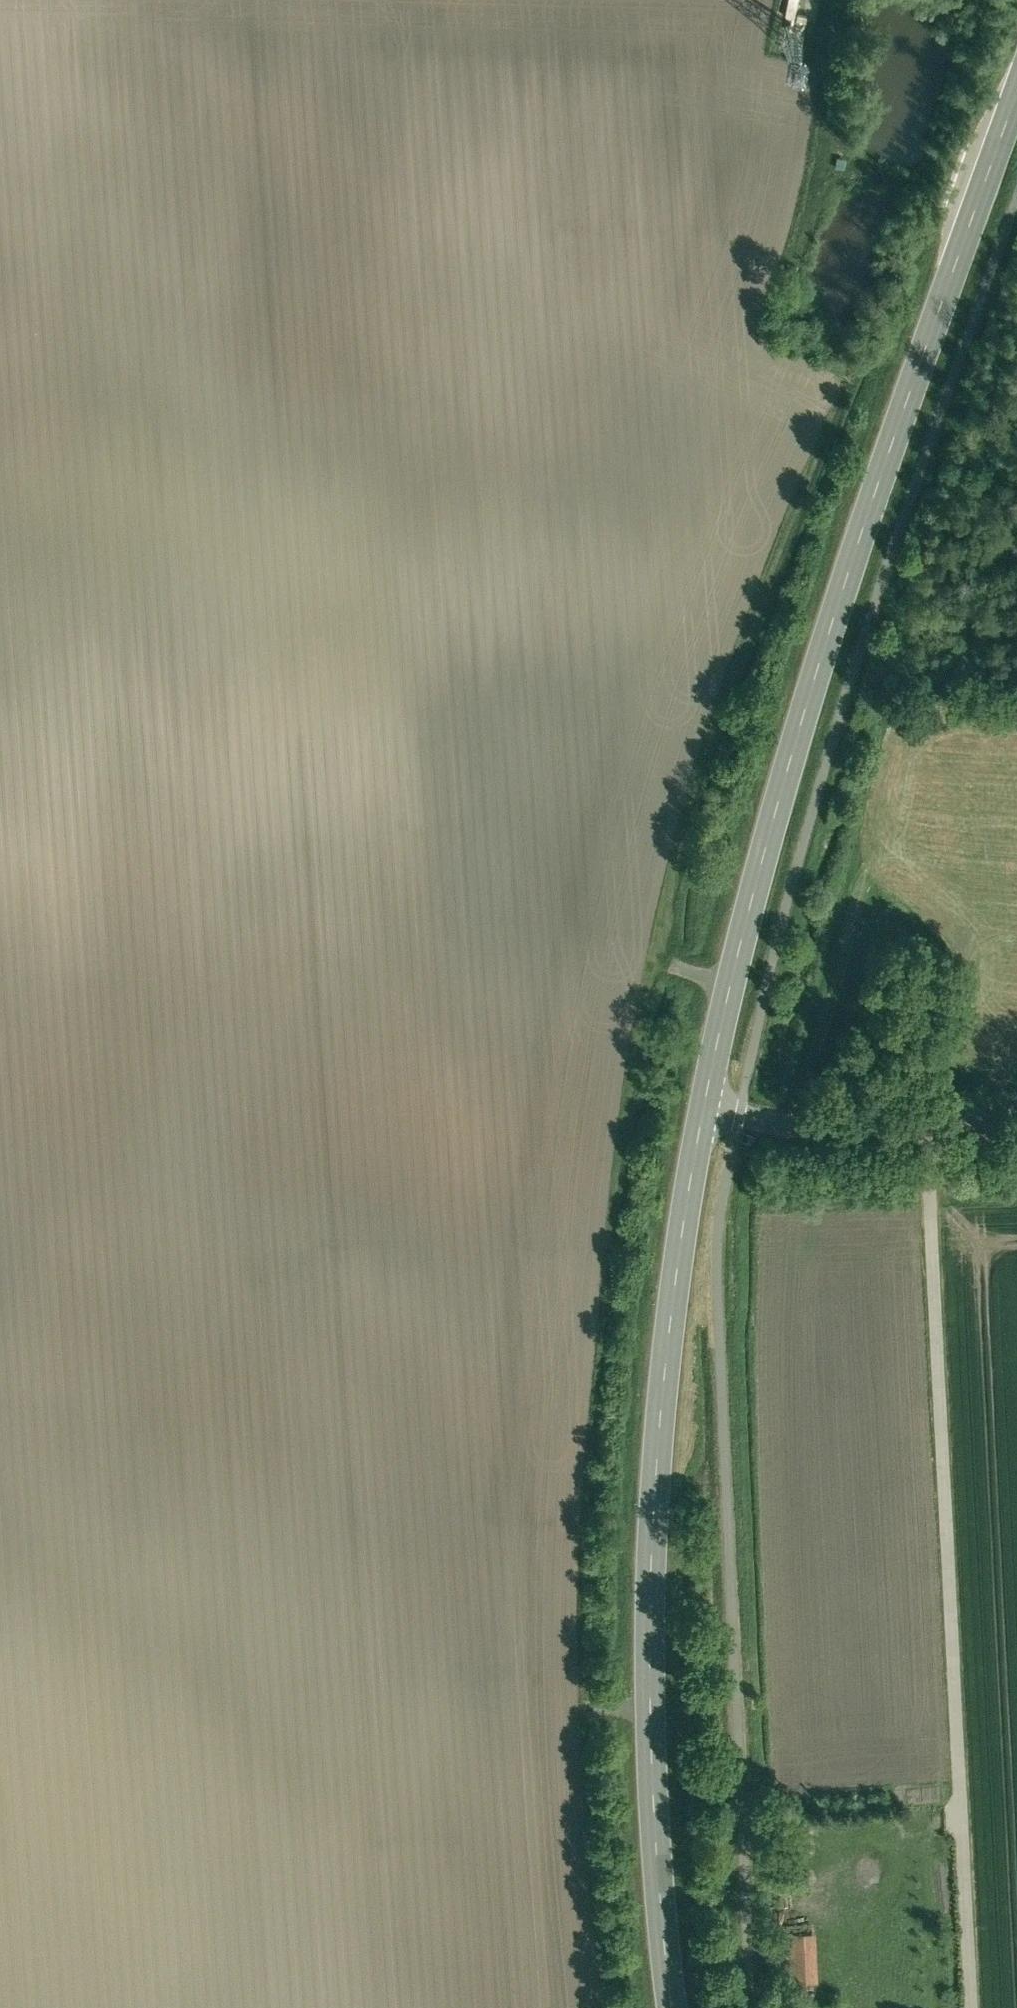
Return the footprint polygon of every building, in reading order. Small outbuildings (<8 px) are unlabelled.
[(819,1978),(817,1930),(792,1931),(794,1979),(819,1978)]
